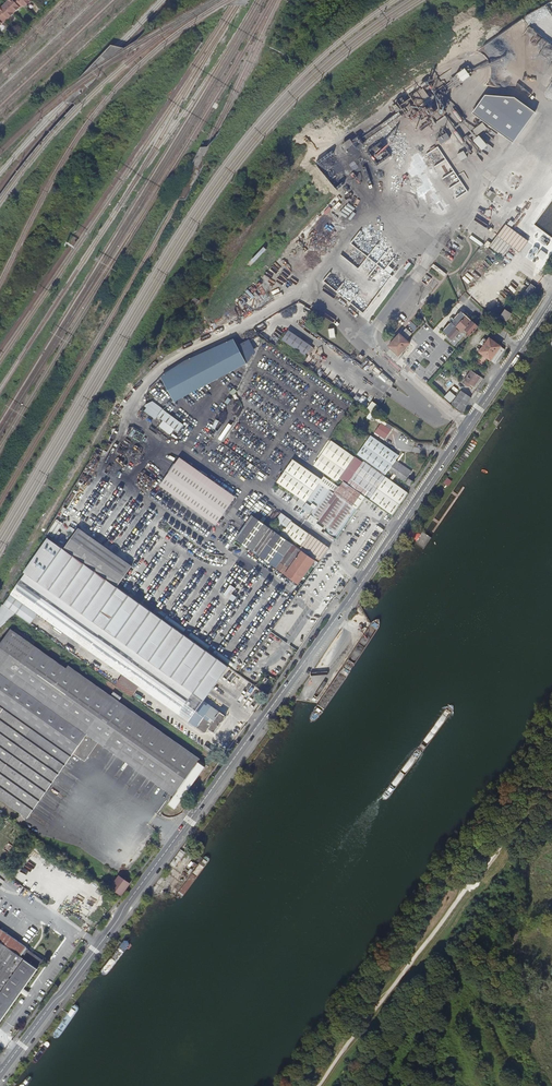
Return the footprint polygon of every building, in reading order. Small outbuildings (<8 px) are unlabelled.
[(11,1),(10,0),(8,0),(5,3),(14,12),(22,4),(19,0),(12,0),(11,1)] [(0,10),(0,15),(4,19),(7,16),(8,18),(14,12),(5,3),(1,7),(3,9),(1,11),(0,10)] [(411,115),(449,88),(450,89),(460,82),(456,77),(449,82),(447,80),(445,82),(440,76),(400,104),(403,108),(359,139),(362,143),(407,110),(411,115)] [(470,111),(494,130),(503,118),(479,99),(470,111)] [(478,134),(487,128),(484,122),(474,129),(478,134)] [(479,135),(474,140),(483,150),(488,145),(479,135)] [(520,252),(528,241),(505,224),(497,235),(512,246),(520,252)] [(483,244),(471,235),(469,238),(481,246),(483,244)] [(512,246),(497,235),(491,244),(489,246),(504,257),(512,246)] [(523,294),(528,298),(536,287),(525,280),(523,284),(528,288),(523,294)] [(506,322),(512,314),(505,309),(499,317),(506,322)] [(458,324),(465,315),(460,311),(453,319),(458,324)] [(464,330),(472,321),(465,315),(458,324),(455,327),(447,336),(445,338),(454,347),(464,335),(461,333),(464,330)] [(455,327),(458,324),(453,319),(451,318),(449,320),(451,322),(455,327)] [(472,321),(464,330),(467,332),(465,334),(469,337),(478,327),(472,321)] [(447,336),(455,327),(451,322),(442,331),(447,336)] [(401,334),(407,340),(413,334),(406,328),(401,334)] [(312,347),(288,331),(282,339),(306,356),(312,347)] [(387,346),(398,357),(411,343),(407,340),(401,334),(399,333),(387,346)] [(175,400),(245,361),(238,347),(233,339),(183,363),(162,376),(175,400)] [(480,352),(491,360),(498,348),(498,345),(490,339),(480,352)] [(232,387),(237,389),(259,347),(254,344),(232,387)] [(479,372),(489,360),(483,355),(474,368),(479,372)] [(480,377),(471,371),(462,383),(468,387),(470,385),(473,387),(480,377)] [(450,390),(445,397),(451,402),(456,396),(450,390)] [(470,398),(467,396),(461,391),(451,405),(460,413),(470,398)] [(225,392),(202,423),(207,426),(225,402),(228,398),(230,396),(225,392)] [(155,420),(157,417),(163,410),(163,409),(152,401),(146,405),(144,407),(146,408),(144,411),(155,420)] [(372,401),(368,409),(375,413),(379,405),(372,401)] [(183,425),(163,410),(157,417),(163,421),(174,430),(178,432),(183,425)] [(174,430),(163,421),(159,427),(170,435),(174,430)] [(381,423),(375,432),(385,439),(391,430),(381,423)] [(371,436),(357,456),(365,461),(386,476),(389,471),(396,461),(400,456),(371,436)] [(346,471),(355,458),(331,441),(314,466),(337,483),(341,478),(346,471)] [(365,461),(357,456),(355,458),(346,471),(341,478),(344,480),(343,482),(344,483),(348,485),(365,461)] [(300,499),(307,504),(320,485),(336,495),(340,488),(324,477),(321,480),(293,461),(277,483),(300,499)] [(386,476),(365,461),(348,485),(344,483),(340,488),(336,495),(320,485),(307,504),(303,510),(310,516),(306,522),(321,533),(323,530),(334,538),(354,508),(356,510),(365,497),(393,516),(410,493),(409,492),(386,476)] [(396,461),(389,471),(405,482),(412,472),(396,461)] [(178,462),(162,484),(218,524),(234,502),(178,462)] [(307,504),(300,499),(296,505),(303,510),(307,504)] [(281,515),(271,529),(300,550),(310,536),(291,523),(292,522),(281,515)] [(271,529),(252,516),(236,538),(236,539),(297,583),(314,560),(300,550),(271,529)] [(409,535),(416,540),(419,537),(421,534),(414,530),(412,529),(408,534),(410,534),(409,535)] [(79,531),(65,550),(119,588),(133,570),(79,531)] [(300,550),(314,560),(319,563),(329,549),(310,536),(300,550)] [(65,550),(48,538),(24,573),(26,575),(12,596),(92,652),(121,672),(139,686),(205,732),(207,732),(210,729),(215,733),(227,716),(205,701),(229,667),(229,666),(119,588),(65,550)] [(231,584),(224,595),(233,602),(237,597),(231,593),(235,588),(231,584)] [(67,769),(78,754),(89,762),(103,743),(175,794),(169,802),(177,807),(204,767),(207,769),(209,765),(67,665),(65,667),(11,629),(0,645),(0,722),(67,769)] [(90,658),(117,677),(121,672),(92,652),(88,654),(90,658)] [(114,682),(130,694),(139,686),(121,672),(117,677),(114,682)] [(268,675),(264,681),(269,684),(272,679),(271,679),(272,678),(268,675)] [(0,722),(0,797),(31,819),(67,769),(0,722)] [(180,849),(172,863),(177,866),(185,852),(180,849)] [(122,896),(130,884),(120,877),(120,876),(112,888),(122,896)] [(26,961),(39,970),(44,961),(0,929),(0,943),(26,961)] [(26,961),(0,943),(0,998),(26,961)] [(26,961),(0,998),(0,1026),(40,971),(39,970),(26,961)]
